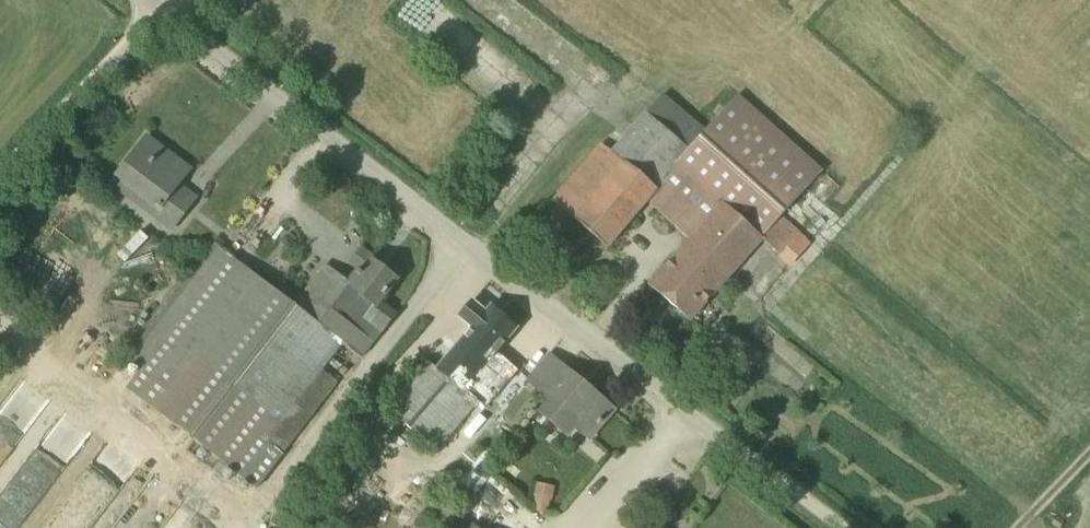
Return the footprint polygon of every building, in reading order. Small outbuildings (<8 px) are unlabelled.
[(740,95),(692,151),(643,112),(609,152),(622,162),(575,220),(612,250),(650,205),(689,241),(722,205),(762,239),(778,253),(775,256),(789,268),(812,243),(782,217),(825,169),(740,95)] [(190,169),(146,137),(116,176),(122,180),(115,189),(170,231),(195,198),(178,185),(190,169)] [(649,285),(689,319),(762,239),(722,205),(689,241),(649,285)] [(306,314),(214,243),(126,357),(143,371),(125,393),(253,492),(338,382),(322,370),(343,344),(306,314)] [(338,275),(306,314),(343,344),(361,358),(394,315),(378,303),(396,279),(371,260),(360,275),(356,272),(348,282),(338,275)] [(551,399),(529,380),(497,352),(517,328),(491,305),(486,311),(473,300),(460,316),(473,327),(438,369),(437,369),(477,403),(518,438),(541,411),(551,399)] [(737,336),(721,356),(745,376),(761,356),(737,336)] [(438,369),(422,355),(380,404),(436,451),(477,403),(437,369),(438,369)] [(541,411),(567,434),(575,424),(590,437),(614,409),(549,356),(529,380),(551,399),(541,411)] [(551,499),(536,496),(532,511),(547,514),(551,499)] [(439,502),(426,518),(439,527),(451,527),(458,519),(439,502)] [(1052,524),(1057,527),(1061,527),(1065,522),(1057,517),(1052,524)]
